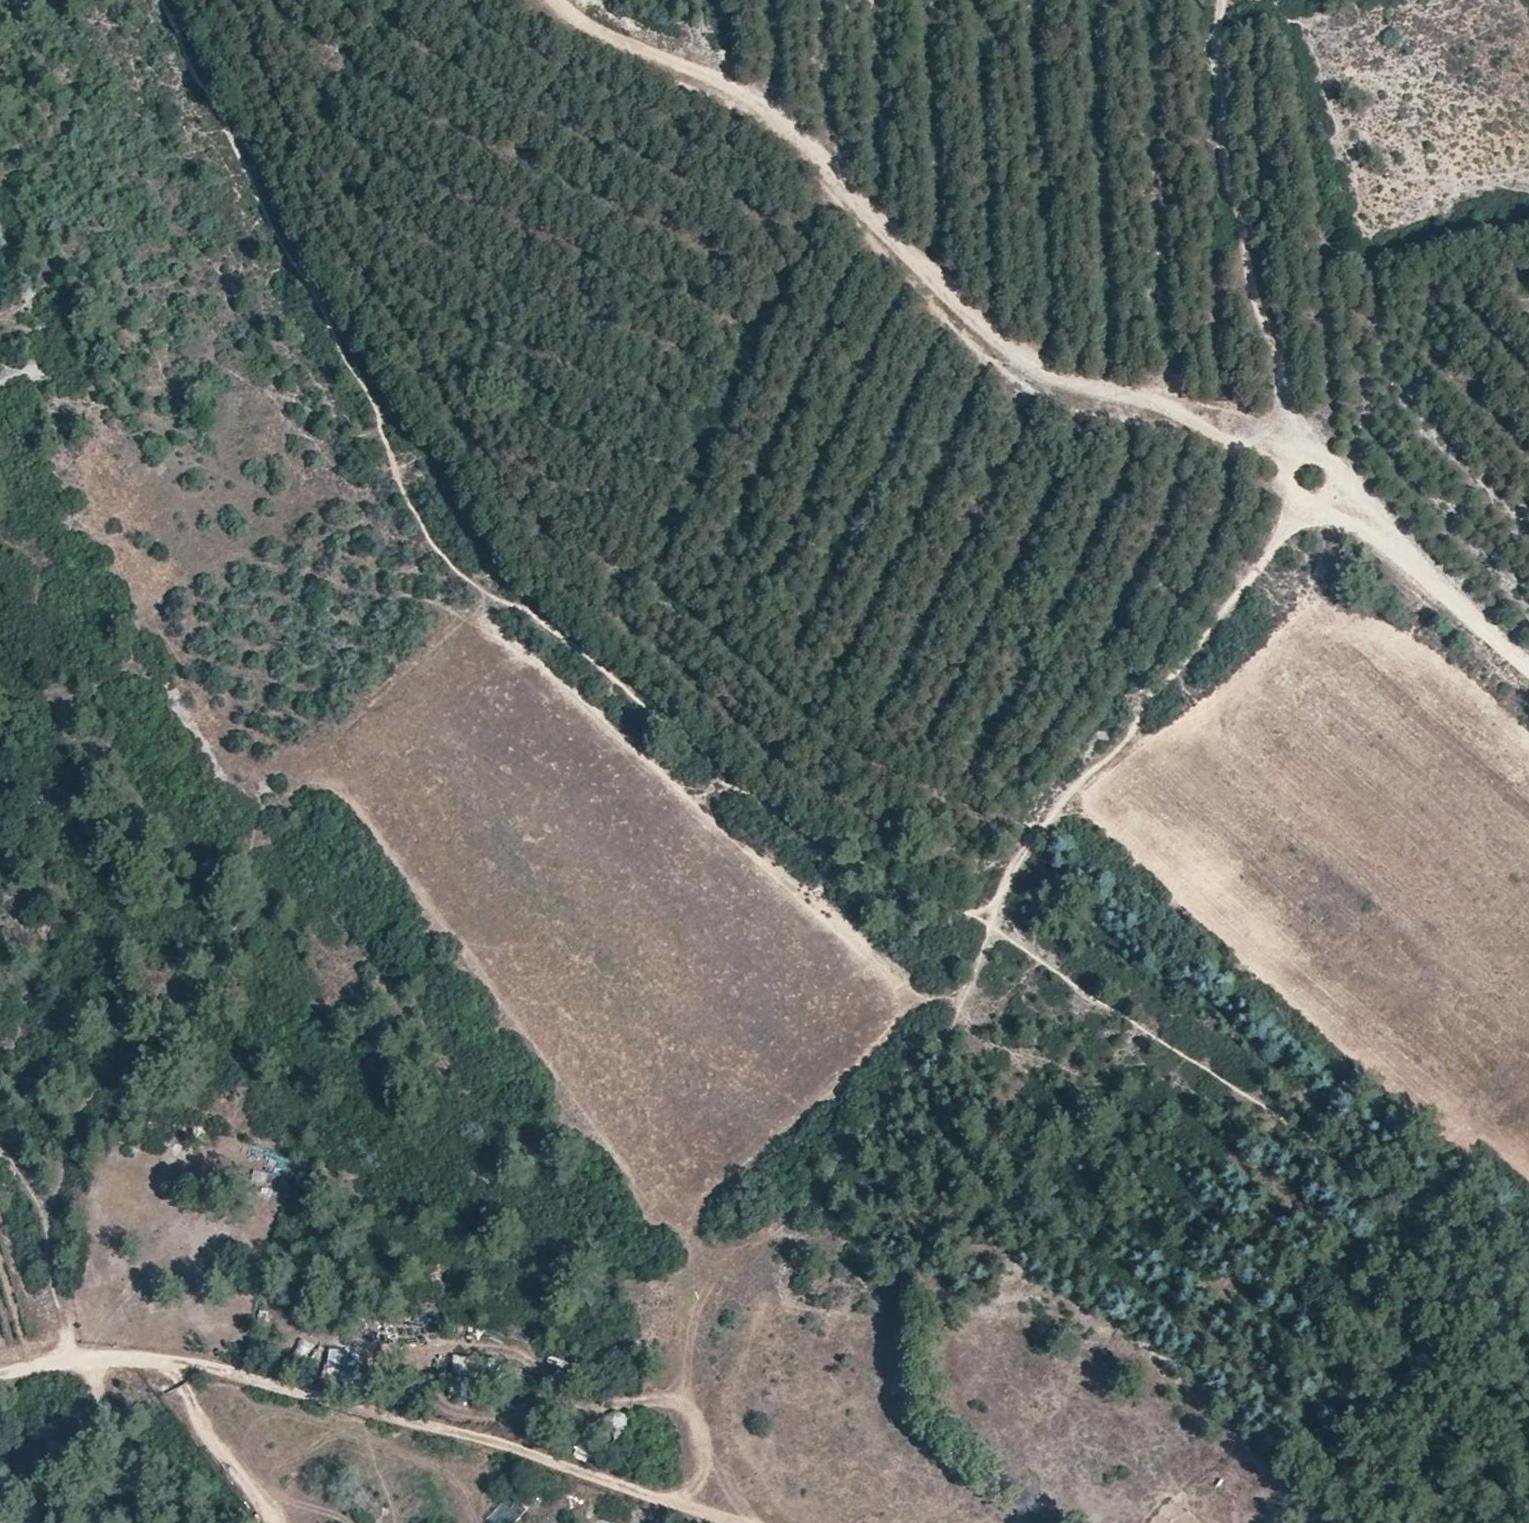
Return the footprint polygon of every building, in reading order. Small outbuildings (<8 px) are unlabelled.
[(329,1348),(323,1368),(359,1376),(365,1355),(329,1348)] [(449,1357),(450,1395),(484,1397),(482,1358),(449,1357)] [(608,1427),(624,1431),(629,1416),(612,1411),(608,1427)] [(496,1522),(511,1522),(525,1505),(509,1493),(490,1519),(496,1522)]
